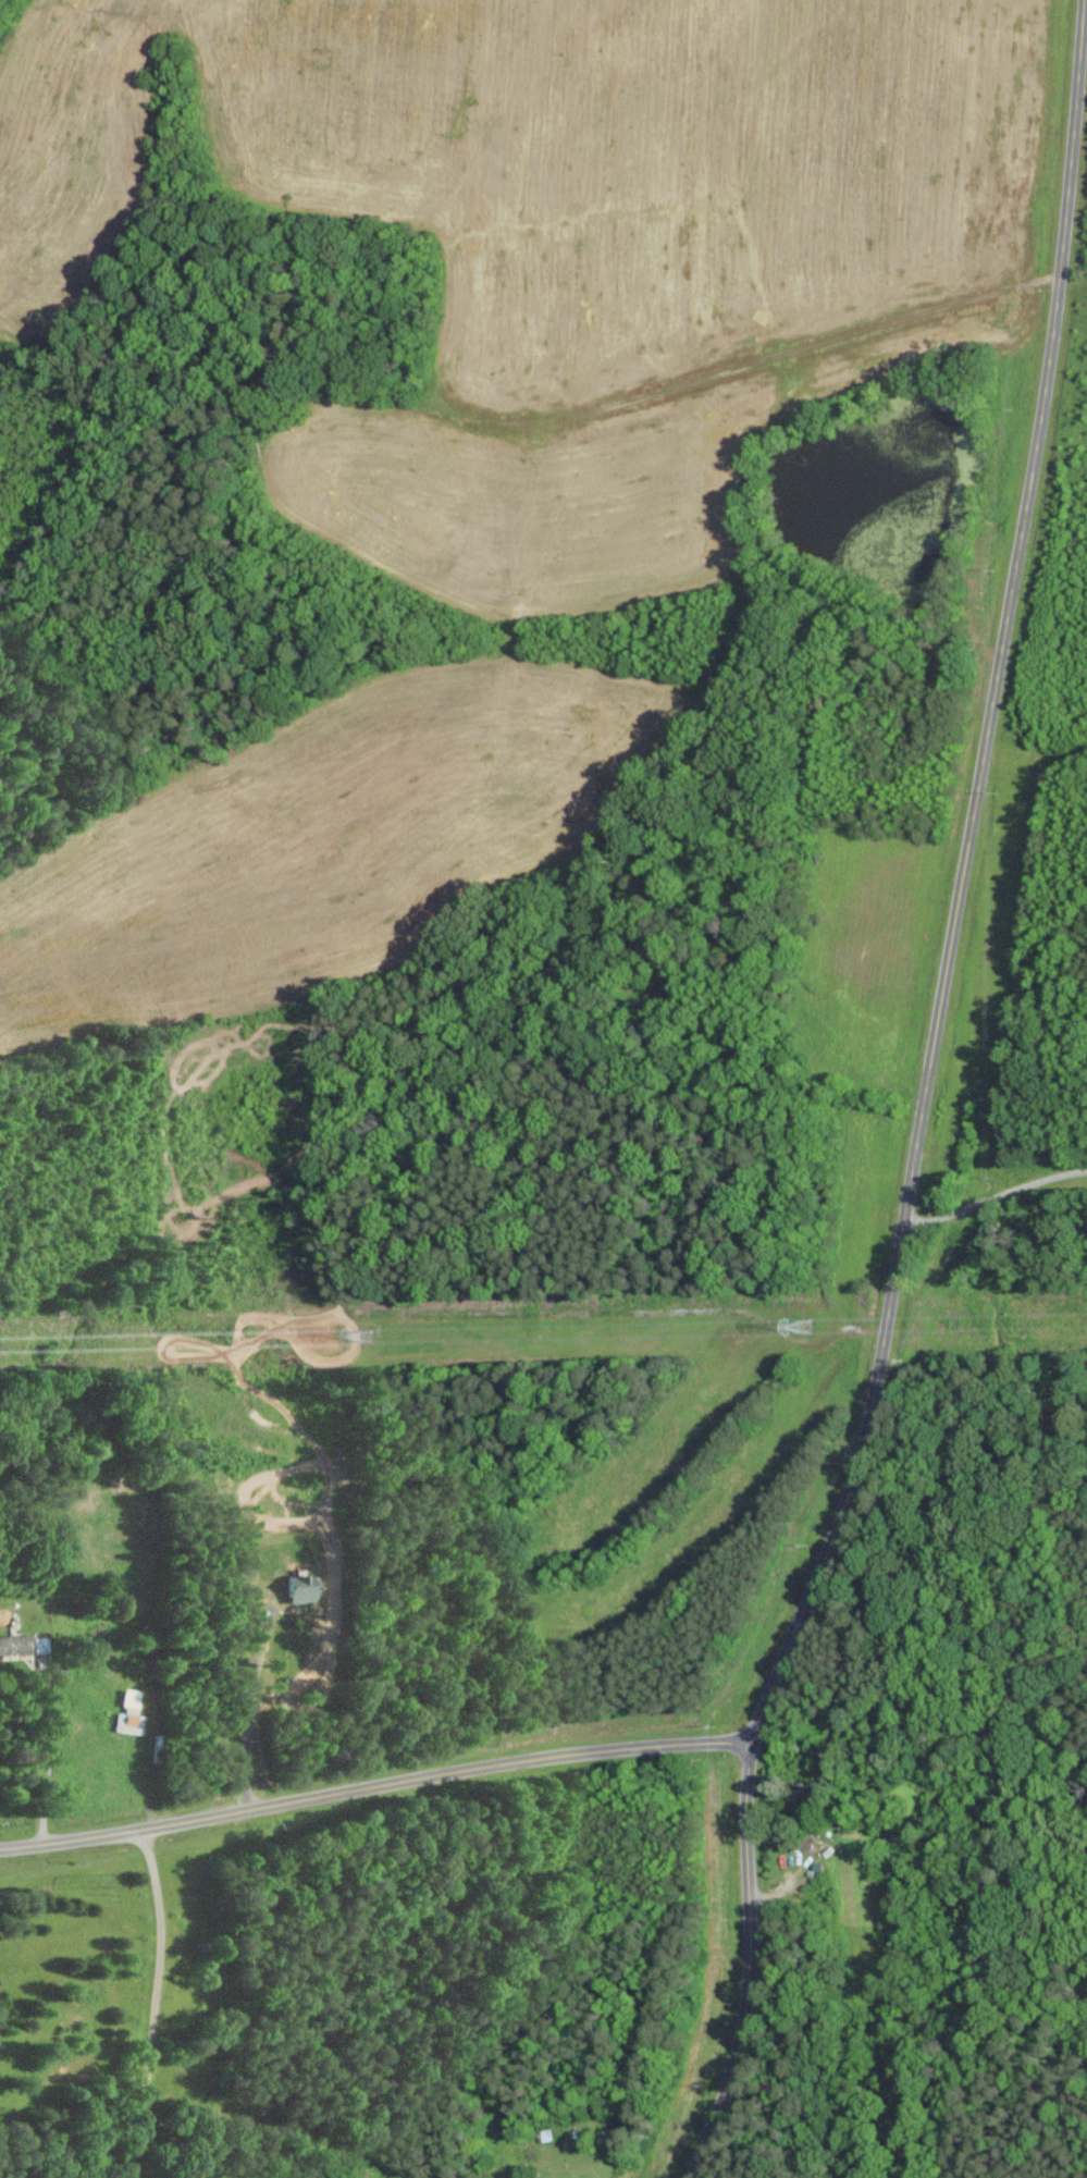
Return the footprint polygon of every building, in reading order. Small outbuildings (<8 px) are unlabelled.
[(291,1584),(291,1602),(319,1600),(318,1583),(310,1583),(309,1573),(300,1574),(300,1584),(291,1584)] [(31,1659),(31,1634),(0,1635),(0,1659),(31,1659)] [(36,1652),(49,1652),(49,1636),(35,1637),(36,1652)] [(144,1733),(146,1715),(139,1714),(142,1690),(126,1688),(124,1712),(119,1711),(117,1730),(144,1733)] [(788,1827),(788,1850),(800,1850),(800,1827),(788,1827)]
